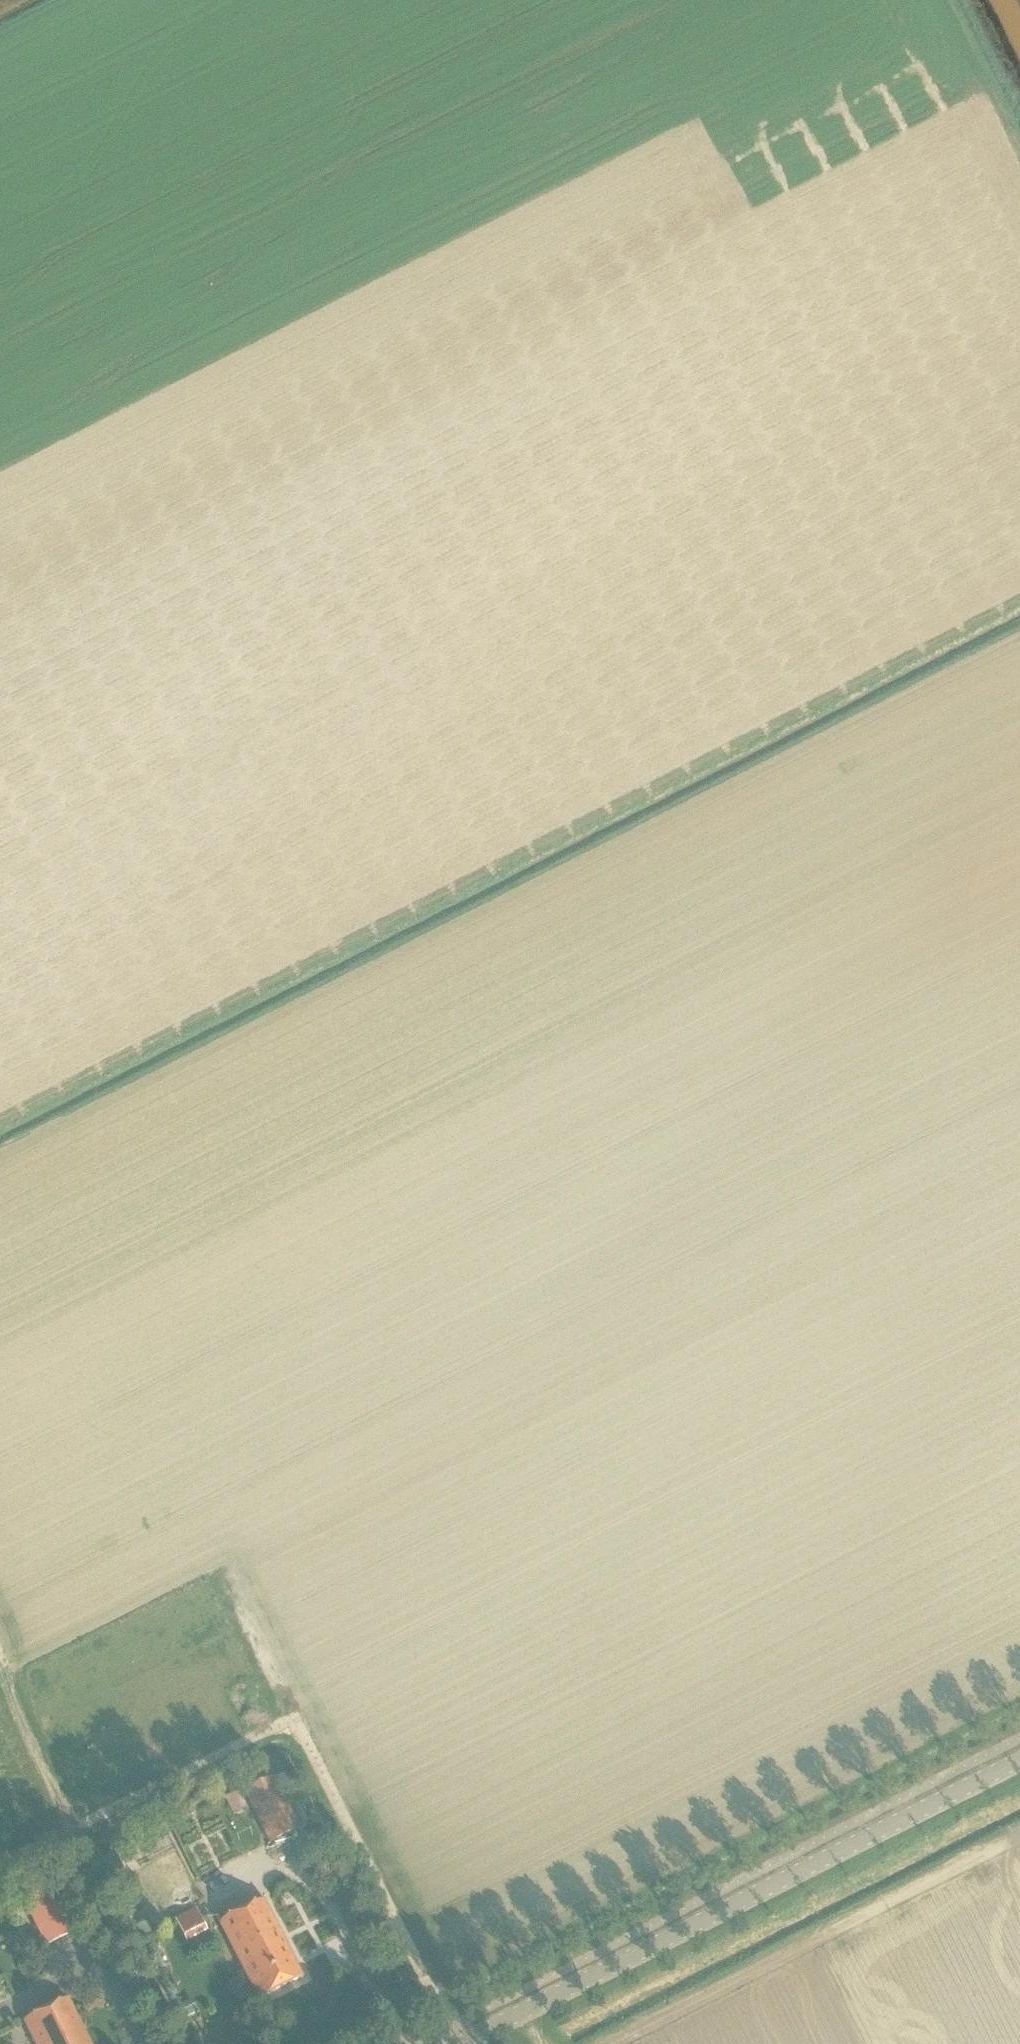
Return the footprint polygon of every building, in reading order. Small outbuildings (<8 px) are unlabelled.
[(244,1791),(270,1844),(310,1824),(285,1772),(244,1791)] [(248,1809),(239,1791),(225,1798),(234,1816),(248,1809)] [(23,1902),(45,1948),(76,1932),(53,1888),(23,1902)] [(221,1922),(260,1999),(303,1976),(263,1901),(221,1922)] [(178,1923),(187,1942),(209,1932),(200,1913),(178,1923)] [(145,1921),(132,1928),(138,1939),(150,1932),(145,1921)] [(25,2020),(37,2043),(90,2043),(68,1999),(25,2020)] [(191,2000),(176,2007),(182,2019),(197,2012),(191,2000)]
